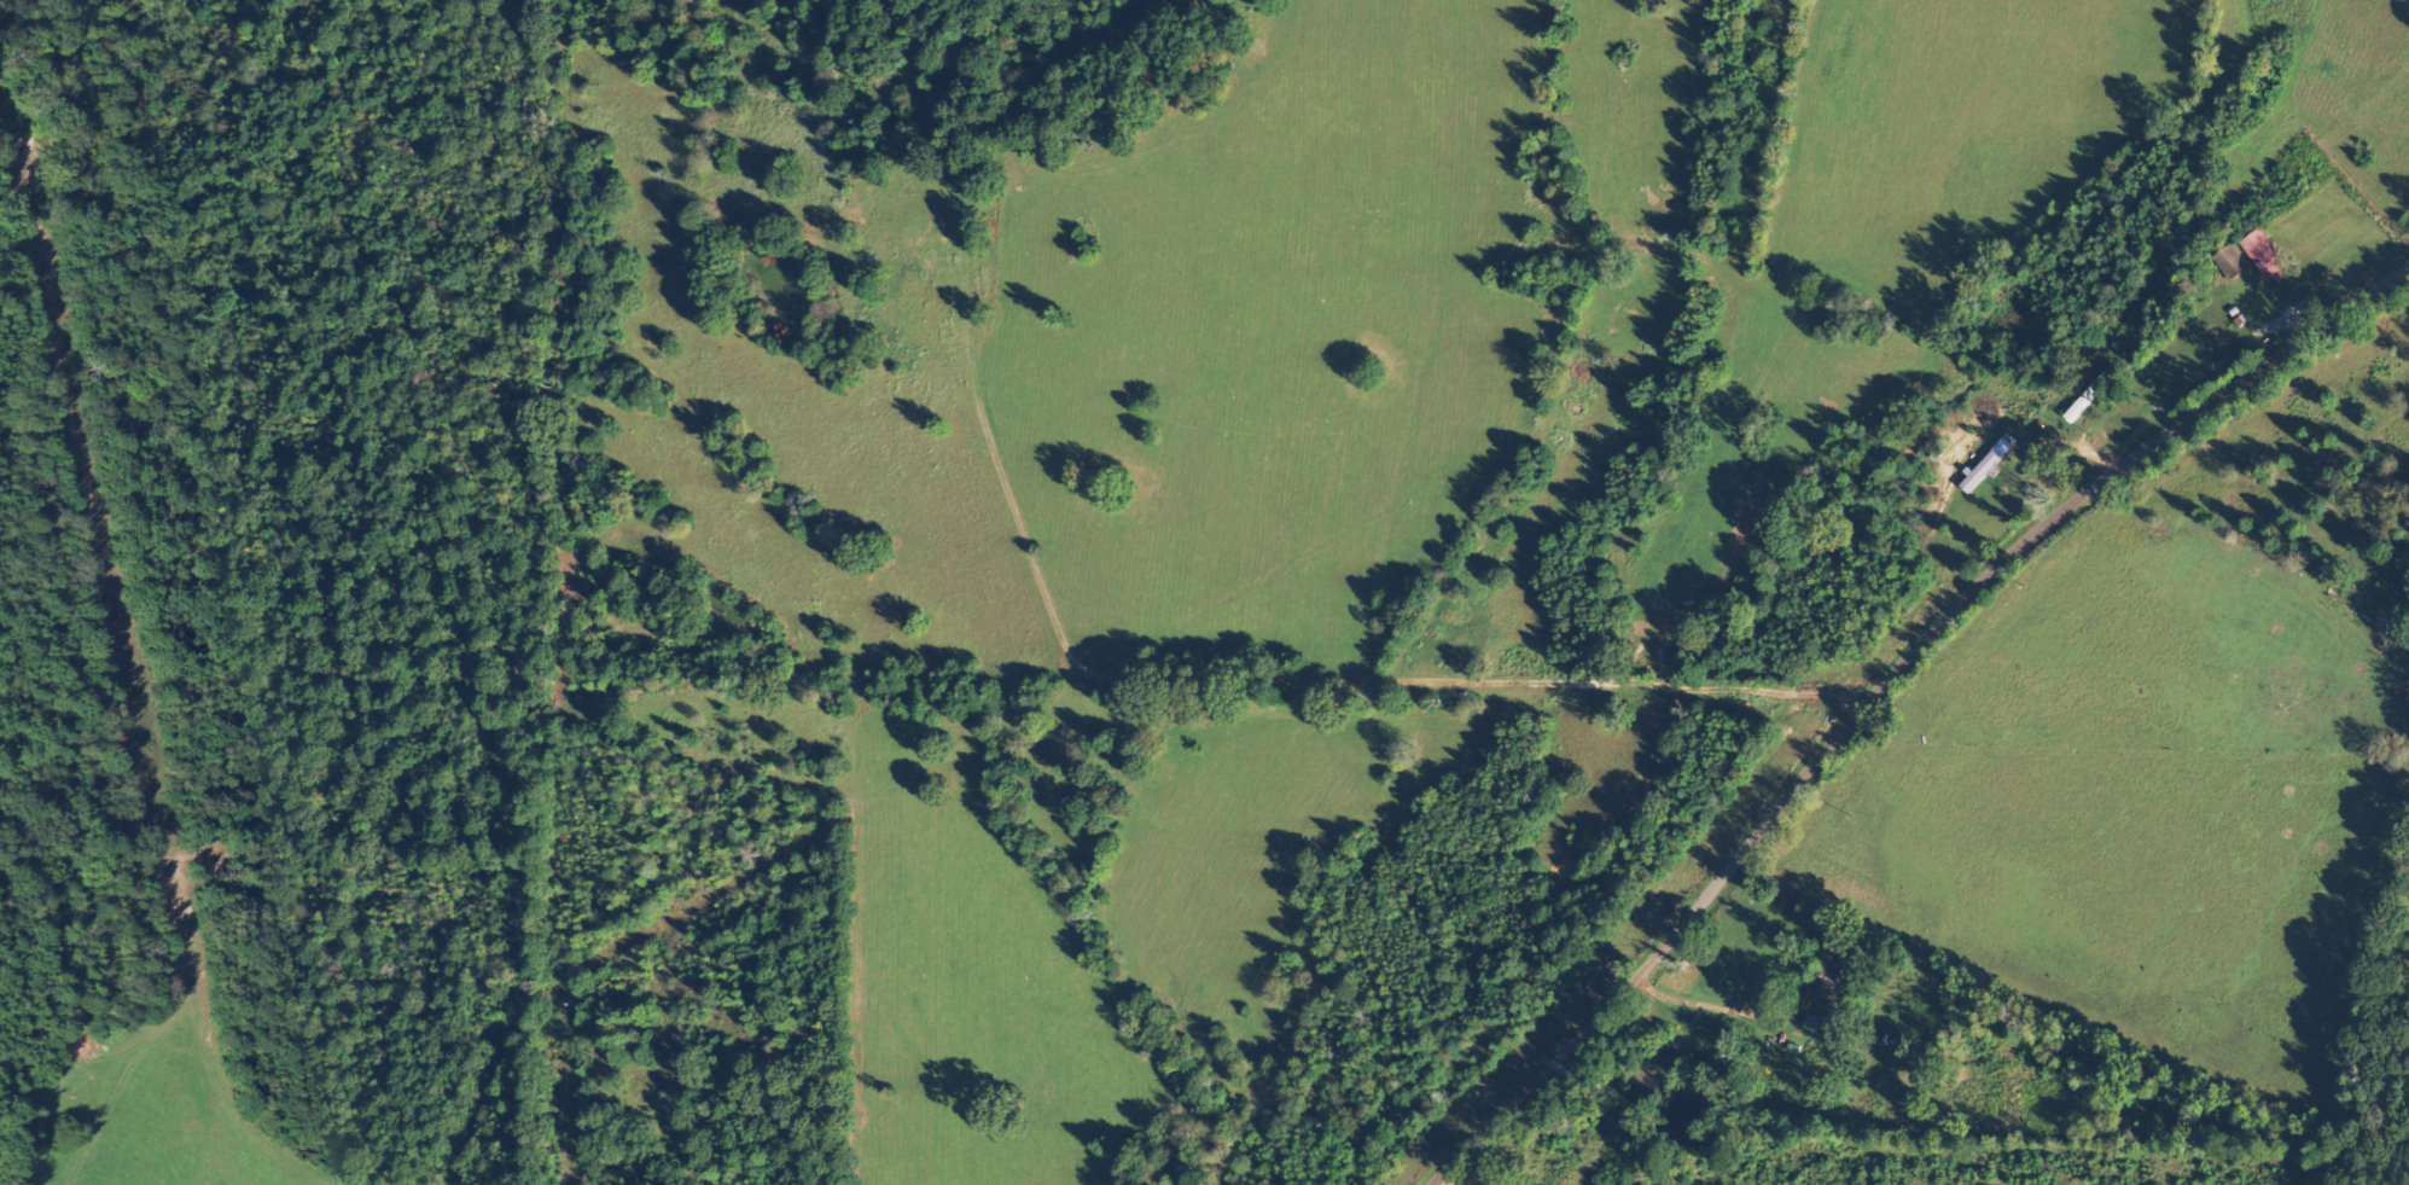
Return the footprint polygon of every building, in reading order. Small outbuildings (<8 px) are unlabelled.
[(2243,241),(2272,285),(2292,272),(2264,228),(2243,241)] [(2253,267),(2235,243),(2215,258),(2234,282),(2253,267)] [(1995,470),(2017,447),(2007,437),(1972,474),(1973,475),(1962,486),(1971,495),(1995,470)] [(1808,997),(1833,1005),(1844,972),(1819,964),(1808,997)]
